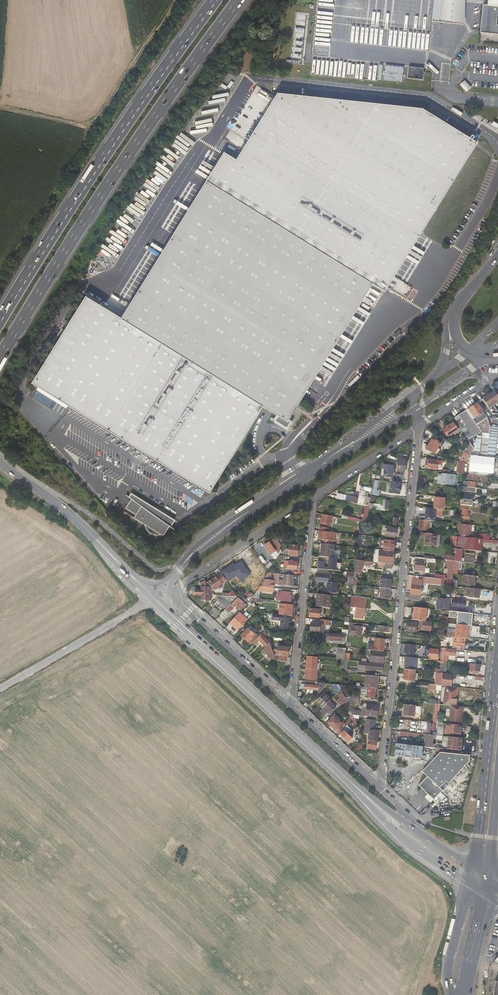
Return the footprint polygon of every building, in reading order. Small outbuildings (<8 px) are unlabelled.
[(459,22),(461,0),(447,0),(444,20),(459,22)] [(482,33),(497,35),(497,0),(489,0),(488,5),(484,5),(481,31),(483,31),(482,33)] [(402,81),(404,66),(387,65),(387,67),(397,68),(397,67),(400,68),(399,78),(393,77),(393,80),(402,81)] [(425,75),(415,74),(414,81),(424,82),(425,75)] [(460,84),(467,91),(472,87),(465,80),(460,84)] [(370,281),(376,285),(386,291),(389,287),(386,285),(432,211),(435,212),(438,208),(435,206),(453,177),(473,145),(475,147),(478,143),(437,118),(424,110),(400,107),(355,102),(321,99),(279,94),(276,99),(279,100),(270,115),(241,162),(238,160),(226,153),(210,178),(174,239),(176,241),(161,266),(127,322),(124,320),(86,297),(66,331),(54,350),(33,383),(37,386),(39,383),(57,394),(98,419),(123,435),(121,438),(125,441),(127,438),(153,453),(182,472),(207,487),(205,491),(209,493),(228,464),(249,429),(262,407),(278,417),(277,419),(289,426),(292,421),(290,420),(292,417),(289,415),(308,384),(324,358),(335,340),(338,342),(341,337),(337,335),(363,294),(368,297),(374,289),(368,285),(370,281)] [(261,122),(238,160),(241,162),(270,115),(279,100),(276,99),(261,122)] [(472,152),(475,147),(473,145),(453,177),(435,206),(438,208),(454,182),(472,152)] [(432,216),(435,212),(432,211),(386,285),(389,287),(394,278),(410,252),(432,216)] [(130,311),(124,320),(127,322),(161,266),(176,241),(174,239),(145,286),(130,311)] [(83,277),(96,256),(94,255),(80,275),(83,277)] [(372,299),(368,297),(363,294),(337,335),(341,337),(363,301),(369,304),(372,299)] [(321,370),(338,342),(335,340),(324,358),(308,384),(289,415),(292,417),(305,396),(321,370)] [(69,405),(121,438),(123,435),(98,419),(57,394),(39,383),(37,386),(69,405)] [(495,391),(483,399),(490,410),(494,408),(492,405),(497,401),(497,396),(495,391)] [(490,426),(486,417),(477,403),(466,410),(483,433),(489,434),(490,426)] [(483,433),(466,410),(459,415),(455,418),(475,448),(472,454),(479,454),(481,433),(483,433)] [(453,422),(447,426),(445,427),(442,429),(448,438),(452,436),(451,434),(458,429),(453,422)] [(481,433),(479,454),(494,456),(497,426),(490,426),(489,434),(483,433),(481,433)] [(448,442),(432,433),(430,437),(432,439),(426,449),(434,454),(440,444),(445,447),(448,442)] [(189,480),(205,491),(207,487),(182,472),(153,453),(127,438),(125,441),(189,480)] [(401,458),(397,458),(397,460),(397,464),(397,469),(397,471),(400,472),(404,472),(405,461),(405,460),(404,459),(403,459),(402,459),(402,460),(401,460),(401,458)] [(427,459),(426,464),(429,464),(428,468),(437,469),(438,460),(427,459)] [(392,477),(393,466),(385,465),(384,476),(392,477)] [(442,474),(441,482),(441,483),(449,484),(449,480),(455,481),(456,475),(442,473),(442,474)] [(463,486),(477,488),(478,475),(470,475),(469,481),(463,481),(463,482),(463,486)] [(399,484),(390,483),(389,493),(398,494),(399,484)] [(161,535),(163,536),(173,521),(155,510),(155,509),(132,494),(129,498),(132,499),(126,509),(136,515),(134,518),(145,525),(145,526),(146,529),(148,531),(150,533),(154,535),(156,535),(158,536),(160,536),(161,535)] [(366,505),(370,506),(371,501),(366,500),(367,496),(360,495),(359,498),(358,504),(366,505)] [(435,508),(445,509),(445,504),(443,504),(443,499),(436,498),(435,508)] [(384,509),(388,509),(389,500),(381,499),(381,504),(384,504),(384,509)] [(370,506),(366,505),(363,519),(358,518),(358,521),(359,521),(367,523),(368,514),(369,509),(370,506)] [(462,518),(468,518),(469,514),(467,514),(467,506),(463,506),(463,509),(461,508),(461,513),(463,513),(462,518)] [(420,519),(421,519),(430,520),(432,521),(433,510),(426,509),(425,516),(423,516),(420,515),(420,519)] [(335,516),(323,514),(323,518),(322,521),(321,524),(331,526),(332,517),(334,518),(335,516)] [(430,520),(421,519),(420,525),(420,527),(420,529),(429,530),(429,527),(430,520)] [(464,530),(468,530),(468,526),(459,525),(458,534),(463,534),(464,530)] [(298,528),(294,528),(291,527),(291,532),(293,533),(293,535),(291,535),(291,538),(293,538),(293,540),(298,540),(299,528),(298,528)] [(386,536),(395,537),(396,534),(397,534),(398,529),(387,528),(386,536)] [(326,544),(334,544),(335,541),(331,540),(332,532),(330,532),(320,531),(320,533),(319,536),(319,539),(327,540),(326,544)] [(433,537),(433,533),(421,532),(421,535),(425,536),(425,539),(425,544),(429,544),(430,536),(433,537)] [(434,533),(433,533),(433,537),(430,536),(429,544),(436,545),(437,534),(434,533)] [(467,549),(481,551),(482,538),(468,537),(467,549)] [(270,541),(276,550),(279,554),(282,550),(282,549),(282,545),(279,540),(277,542),(274,538),(270,541)] [(385,550),(394,551),(395,541),(381,540),(380,549),(385,550)] [(276,550),(270,541),(265,544),(271,554),(276,550)] [(326,544),(324,543),(323,556),(326,556),(335,557),(336,545),(334,544),(326,544)] [(289,554),(300,555),(300,550),(298,550),(299,544),(290,544),(289,554)] [(392,563),(394,551),(385,550),(380,549),(379,549),(378,562),(386,563),(392,563)] [(465,562),(474,563),(475,554),(466,553),(465,562)] [(432,558),(423,557),(417,557),(416,561),(415,561),(415,564),(416,565),(415,569),(425,570),(426,561),(431,561),(432,558)] [(237,574),(247,567),(250,565),(249,564),(246,559),(234,567),(233,568),(237,573),(237,574)] [(356,559),(354,572),(357,572),(359,572),(360,566),(361,565),(366,565),(367,564),(369,564),(370,561),(360,560),(356,559)] [(327,569),(328,566),(325,566),(325,561),(318,560),(318,568),(327,569)] [(284,574),(294,575),(295,569),(297,569),(298,562),(285,561),(284,574)] [(284,574),(275,573),(274,578),(275,579),(275,580),(265,579),(265,582),(263,582),(263,586),(274,587),(274,583),(293,585),(294,575),(284,574)] [(322,581),(325,581),(330,582),(330,575),(317,573),(316,576),(318,576),(317,580),(322,580),(322,581)] [(207,583),(209,587),(211,588),(212,590),(218,587),(221,585),(222,584),(219,580),(223,578),(220,574),(207,583)] [(474,575),(463,574),(462,584),(473,585),(474,575)] [(392,576),(381,575),(380,587),(381,587),(390,588),(392,576)] [(420,593),(422,582),(422,579),(413,578),(412,593),(420,593)] [(330,582),(325,581),(325,585),(329,585),(328,591),(337,592),(338,583),(330,582)] [(210,599),(213,597),(210,597),(210,596),(209,596),(209,588),(211,588),(209,587),(203,587),(203,589),(197,589),(198,594),(203,594),(204,599),(210,599)] [(390,588),(381,587),(380,597),(391,598),(391,594),(389,594),(390,588)] [(480,588),(471,588),(470,597),(479,598),(480,588)] [(290,592),(282,591),(282,592),(278,592),(277,600),(279,600),(281,600),(291,601),(291,595),(290,595),(290,592)] [(317,606),(330,607),(331,595),(318,594),(317,606)] [(228,606),(238,596),(233,596),(223,595),(220,595),(215,595),(214,597),(228,606)] [(366,597),(352,595),(352,596),(352,597),(352,599),(351,604),(357,605),(357,607),(356,607),(355,617),(364,618),(366,597)] [(226,609),(220,615),(224,618),(240,602),(241,603),(239,605),(243,609),(250,601),(247,598),(245,600),(242,597),(241,599),(238,597),(227,609),(226,609)] [(437,609),(441,609),(441,606),(446,606),(446,610),(450,610),(450,607),(451,598),(446,597),(446,598),(438,597),(437,605),(437,609)] [(455,608),(450,607),(450,610),(457,611),(464,612),(464,606),(465,599),(456,598),(456,600),(453,599),(453,605),(455,606),(455,608)] [(414,619),(425,620),(427,608),(415,606),(414,610),(414,619)] [(310,616),(320,617),(321,609),(311,608),(310,616)] [(462,623),(462,612),(454,611),(454,619),(450,619),(449,621),(459,621),(458,623),(462,623)] [(234,618),(230,622),(237,629),(243,623),(244,624),(248,620),(240,612),(234,618)] [(287,615),(273,613),(273,620),(282,620),(281,627),(289,628),(290,615),(287,615)] [(312,622),(311,629),(321,630),(321,624),(327,625),(328,620),(322,619),(321,623),(319,623),(320,622),(317,621),(317,623),(312,622)] [(431,622),(422,621),(421,629),(430,630),(431,622)] [(406,631),(417,632),(417,628),(415,628),(416,623),(407,622),(407,624),(407,627),(406,631)] [(348,634),(361,636),(362,626),(353,626),(353,623),(350,623),(350,625),(349,625),(349,629),(348,634)] [(465,637),(466,637),(466,634),(468,634),(469,625),(456,623),(455,636),(465,637)] [(255,634),(249,627),(241,634),(248,641),(251,644),(255,641),(258,637),(255,634)] [(265,648),(270,642),(262,634),(258,637),(255,641),(257,643),(261,639),(264,642),(263,643),(265,645),(264,646),(265,648)] [(455,636),(454,636),(453,645),(464,646),(465,637),(455,636)] [(384,638),(376,637),(374,650),(376,650),(381,651),(382,651),(384,638)] [(272,659),(275,655),(270,642),(265,648),(264,649),(267,652),(268,654),(271,656),(270,657),(272,659)] [(406,653),(415,653),(416,645),(407,644),(406,653)] [(288,655),(289,647),(278,646),(277,654),(288,655)] [(337,659),(345,659),(347,648),(338,647),(337,659)] [(430,651),(429,654),(429,657),(437,658),(438,649),(430,648),(430,651)] [(381,651),(376,650),(374,660),(383,661),(384,652),(381,652),(381,651)] [(318,656),(308,655),(307,668),(316,669),(318,656)] [(413,656),(406,656),(405,665),(412,666),(413,656)] [(480,664),(471,663),(470,669),(473,670),(473,671),(478,672),(478,670),(480,670),(480,664)] [(318,669),(316,669),(307,668),(306,677),(317,678),(318,669)] [(415,669),(404,668),(403,678),(408,679),(410,679),(417,680),(418,674),(415,673),(415,669)] [(447,685),(449,685),(450,673),(445,672),(445,677),(442,677),(442,685),(447,685)] [(366,687),(378,688),(380,675),(367,674),(366,687)] [(320,691),(328,682),(320,681),(319,685),(306,683),(305,687),(309,688),(309,689),(310,689),(311,688),(318,689),(320,691)] [(449,685),(447,685),(445,704),(457,705),(459,687),(449,685)] [(324,706),(330,700),(330,699),(323,693),(317,699),(324,706)] [(342,704),(346,699),(343,696),(338,701),(342,704)] [(330,700),(324,706),(331,712),(336,705),(330,700)] [(347,724),(352,719),(354,716),(353,713),(348,704),(348,702),(347,700),(344,703),(350,716),(350,718),(345,723),(347,724)] [(417,705),(406,703),(405,715),(416,716),(417,705)] [(445,704),(440,703),(439,707),(439,711),(442,711),(441,719),(449,720),(449,723),(461,724),(462,706),(457,705),(445,704)] [(354,716),(352,719),(361,738),(364,737),(360,728),(358,725),(354,716)] [(366,726),(373,727),(374,727),(375,718),(370,717),(370,719),(367,719),(366,726)] [(331,718),(328,721),(336,729),(339,725),(336,722),(337,721),(334,718),(332,719),(331,718)] [(449,723),(447,723),(446,731),(460,733),(461,724),(449,723)] [(352,737),(347,733),(344,729),(341,733),(349,741),(352,737)] [(425,740),(435,742),(436,734),(426,733),(425,740)] [(449,746),(462,749),(463,737),(450,736),(449,746)] [(359,751),(364,745),(361,742),(356,748),(359,751)] [(419,759),(420,746),(396,744),(395,757),(405,758),(409,758),(419,759)] [(433,797),(431,799),(433,801),(442,792),(444,790),(441,787),(449,780),(451,782),(472,761),(472,755),(443,752),(425,771),(429,776),(421,785),(433,797)] [(174,859),(181,862),(187,849),(180,845),(174,859)]
